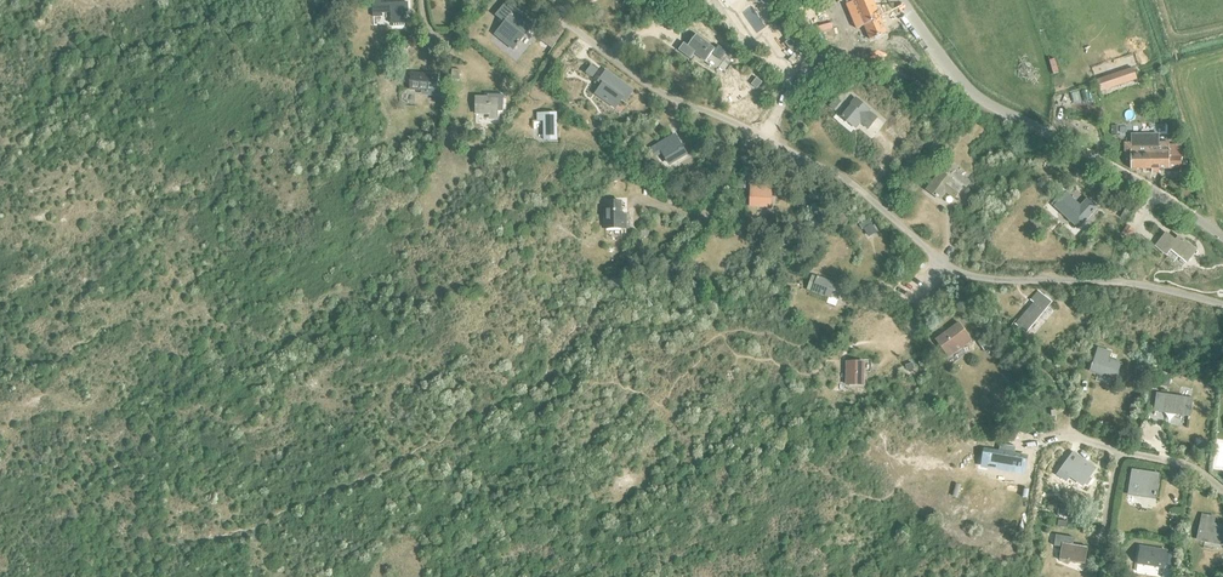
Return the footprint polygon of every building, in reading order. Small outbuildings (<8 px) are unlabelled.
[(406,19),(407,19),(407,15),(406,16),(406,12),(408,12),(407,3),(381,4),(381,0),(372,0),(373,17),(382,17),(382,13),(391,13),(391,24),(394,24),(394,26),(404,26),(404,23),(406,23),(406,19)] [(878,11),(873,0),(857,0),(846,4),(857,29),(864,26),(870,40),(886,33),(878,11)] [(503,41),(513,49),(534,23),(508,1),(497,15),(513,28),(503,41)] [(684,43),(678,50),(690,59),(694,53),(706,62),(715,49),(696,35),(687,46),(684,43)] [(790,44),(784,35),(779,39),(785,47),(790,44)] [(718,46),(713,54),(721,60),(727,52),(718,46)] [(392,67),(400,75),(405,69),(397,62),(392,67)] [(591,66),(586,73),(592,78),(597,71),(591,66)] [(1096,80),(1097,81),(1101,92),(1137,80),(1133,68),(1096,80)] [(451,79),(459,80),(460,70),(452,69),(451,79)] [(603,85),(597,94),(615,107),(621,99),(625,102),(633,91),(605,71),(598,82),(603,85)] [(412,74),(410,90),(428,91),(427,96),(442,98),(443,85),(437,85),(437,76),(412,74)] [(756,77),(752,84),(757,89),(762,82),(756,77)] [(487,98),(476,98),(476,114),(490,114),(490,119),(497,119),(497,112),(503,112),(503,95),(487,95),(487,98)] [(829,106),(836,111),(843,103),(837,98),(829,106)] [(860,123),(868,129),(877,118),(869,111),(869,112),(865,109),(866,107),(855,98),(850,105),(851,106),(842,117),(852,126),(857,119),(861,122),(860,123)] [(537,114),(537,121),(543,121),(544,140),(557,140),(556,113),(543,114),(537,114)] [(669,164),(686,154),(675,136),(652,149),(656,156),(662,152),(669,164)] [(1131,142),(1124,143),(1124,157),(1131,157),(1131,166),(1131,169),(1137,169),(1182,169),(1182,156),(1181,156),(1181,145),(1169,146),(1169,143),(1160,143),(1160,136),(1130,136),(1131,142)] [(918,167),(924,172),(928,165),(922,161),(918,167)] [(927,190),(940,200),(946,192),(954,198),(962,188),(953,182),(941,172),(927,190)] [(738,188),(745,189),(746,181),(739,180),(738,188)] [(750,206),(771,207),(772,186),(751,185),(750,206)] [(1069,219),(1079,228),(1084,222),(1097,208),(1087,199),(1080,207),(1067,194),(1055,207),(1069,219)] [(621,215),(621,202),(605,202),(605,229),(626,229),(626,215),(621,215)] [(1127,206),(1120,217),(1126,220),(1133,209),(1127,206)] [(862,227),(869,237),(876,233),(870,222),(862,227)] [(642,225),(639,236),(646,237),(649,227),(642,225)] [(1121,234),(1130,240),(1136,231),(1127,225),(1121,234)] [(1156,246),(1166,254),(1171,248),(1187,261),(1196,251),(1179,237),(1176,241),(1166,233),(1159,243),(1156,246)] [(812,291),(831,298),(831,297),(838,300),(843,288),(836,285),(836,284),(817,277),(812,291)] [(1032,300),(1035,303),(1030,309),(1017,324),(1026,332),(1040,316),(1051,302),(1049,301),(1051,299),(1050,298),(1049,297),(1048,296),(1046,295),(1045,295),(1044,296),(1039,292),(1032,300)] [(958,323),(939,337),(953,355),(972,341),(958,323)] [(1012,330),(1021,338),(1024,335),(1015,327),(1012,330)] [(985,337),(978,342),(985,351),(992,346),(985,337)] [(1091,372),(1115,380),(1121,364),(1107,359),(1109,352),(1098,349),(1091,372)] [(846,385),(864,385),(864,363),(847,363),(846,385)] [(1160,375),(1159,385),(1169,387),(1170,377),(1160,375)] [(1155,411),(1190,416),(1192,399),(1158,394),(1155,411)] [(993,464),(1029,468),(1031,451),(1019,450),(1020,442),(1005,440),(1004,448),(995,447),(993,464)] [(1060,470),(1057,473),(1067,480),(1069,477),(1082,486),(1084,483),(1087,485),(1092,478),(1089,476),(1095,468),(1073,452),(1060,470)] [(1129,495),(1155,499),(1159,475),(1133,471),(1129,495)] [(1059,504),(1057,515),(1070,517),(1071,506),(1059,504)] [(1213,518),(1202,516),(1197,540),(1222,545),(1222,544),(1222,527),(1212,525),(1213,518)] [(1056,535),(1054,546),(1062,547),(1059,561),(1085,565),(1088,547),(1073,545),(1074,538),(1063,536),(1056,535)] [(1166,552),(1139,548),(1136,565),(1164,570),(1166,552)] [(1165,561),(1164,567),(1171,568),(1173,556),(1166,555),(1165,561)]
